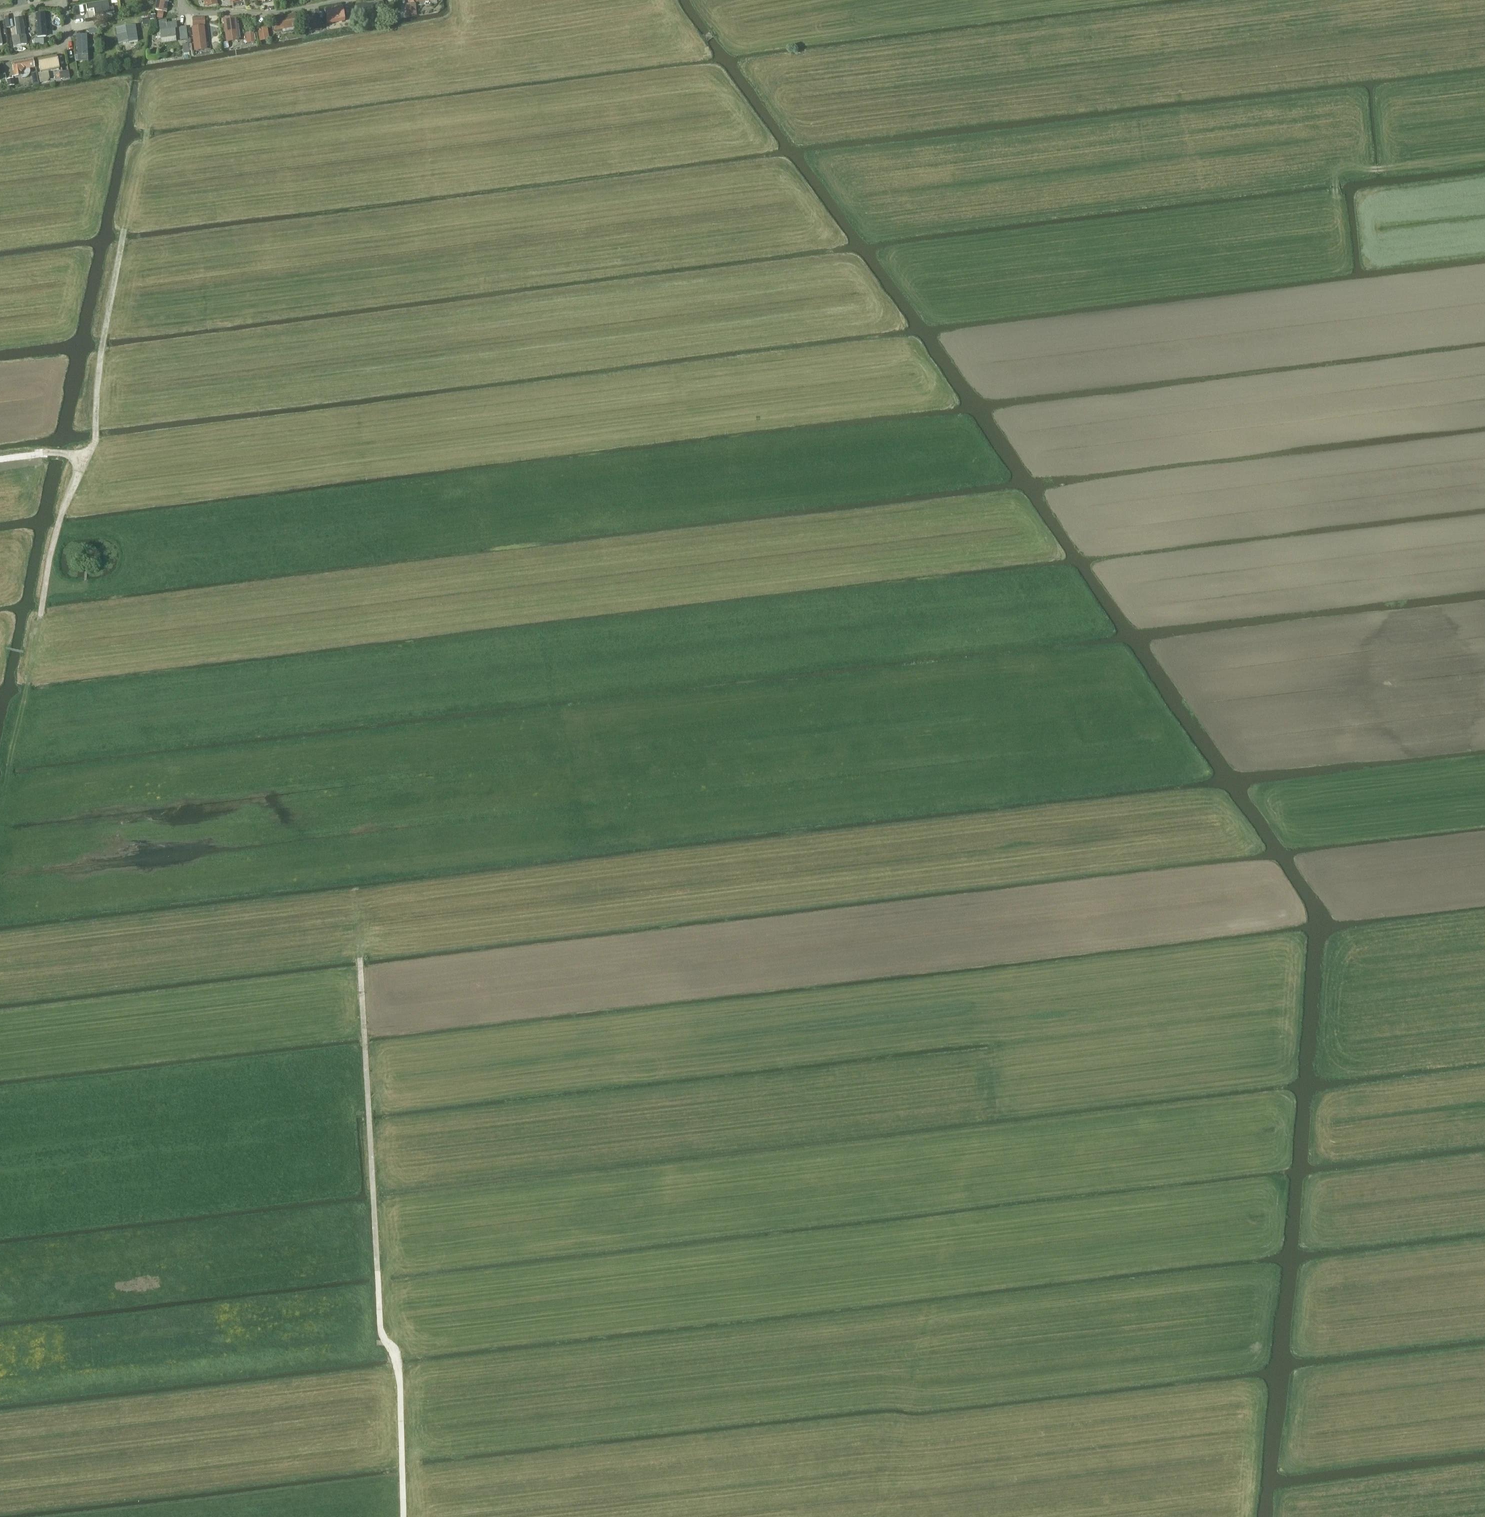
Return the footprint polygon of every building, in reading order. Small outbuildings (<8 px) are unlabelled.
[(155,11),(162,12),(165,0),(157,0),(155,11)] [(108,2),(86,6),(87,12),(94,10),(95,17),(114,14),(113,9),(109,9),(108,2)] [(414,5),(406,6),(407,16),(407,17),(415,16),(415,14),(414,5)] [(342,7),(324,10),(327,25),(344,22),(342,8),(342,7)] [(121,17),(130,16),(129,9),(121,9),(121,17)] [(319,11),(306,13),(309,32),(322,30),(320,18),(322,18),(321,14),(319,14),(319,11)] [(44,14),(35,15),(37,39),(46,38),(44,14)] [(275,30),(296,26),(294,17),(274,20),(275,30)] [(16,37),(12,38),(14,47),(27,45),(22,18),(13,19),(16,37)] [(228,41),(237,40),(234,20),(225,21),(228,41)] [(166,22),(158,23),(159,26),(161,39),(175,37),(174,30),(177,30),(176,24),(166,25),(166,22)] [(130,27),(116,30),(119,45),(138,42),(136,32),(135,27),(130,27)] [(186,27),(180,28),(181,40),(187,39),(187,44),(190,43),(190,39),(187,38),(186,27)] [(196,50),(205,49),(202,29),(193,30),(196,50)] [(266,29),(259,30),(261,41),(267,40),(266,29)] [(77,57),(88,57),(88,37),(77,37),(77,57)] [(56,58),(38,61),(40,73),(58,70),(56,58)] [(33,61),(12,65),(14,78),(21,77),(21,80),(25,79),(27,78),(28,77),(29,75),(30,73),(29,70),(34,69),(33,61)]
